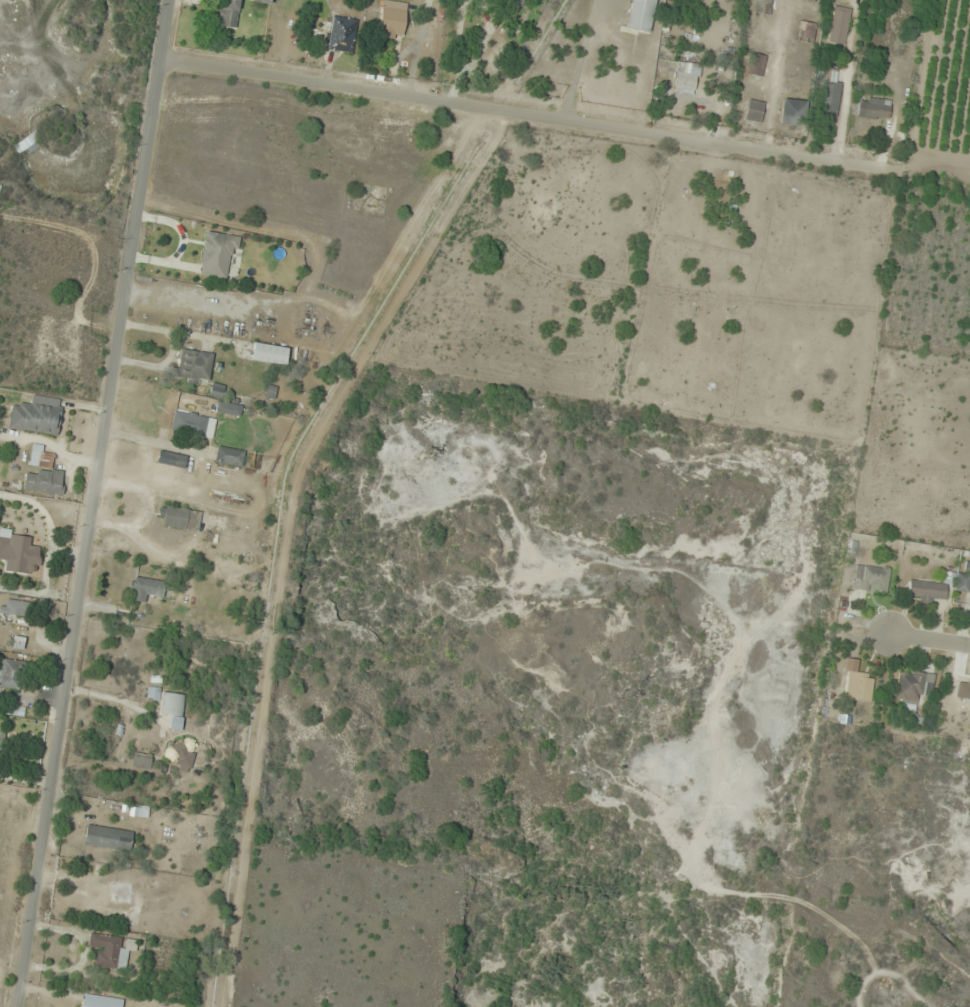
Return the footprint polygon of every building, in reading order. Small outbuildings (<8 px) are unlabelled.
[(241,0),(223,0),(219,27),(237,29),(241,0)] [(408,3),(388,0),(383,0),(379,32),(404,35),(408,3)] [(649,33),(656,0),(632,0),(626,28),(649,33)] [(755,13),(772,13),(772,0),(755,0),(755,13)] [(832,44),(848,44),(848,9),(832,9),(832,44)] [(352,53),(358,20),(334,15),(328,49),(352,53)] [(818,25),(802,21),(797,41),(813,45),(818,25)] [(746,73),(763,77),(767,56),(750,53),(746,73)] [(673,106),(695,108),(699,64),(677,62),(673,106)] [(836,117),(843,71),(826,69),(818,115),(836,117)] [(781,125),(805,127),(807,100),(783,99),(781,125)] [(745,120),(761,123),(765,103),(749,100),(745,120)] [(890,101),(857,101),(857,119),(890,119),(890,101)] [(33,134),(14,147),(19,153),(26,148),(29,153),(40,145),(33,134)] [(236,235),(205,231),(199,275),(229,280),(236,235)] [(286,366),(289,348),(255,342),(252,360),(286,366)] [(213,353),(180,348),(176,378),(209,383),(213,353)] [(8,428),(57,436),(63,400),(33,395),(32,405),(13,402),(8,428)] [(216,411),(239,417),(242,406),(219,400),(216,411)] [(171,431),(212,438),(216,418),(175,411),(171,431)] [(23,489),(61,495),(65,472),(52,470),(55,453),(44,452),(45,446),(32,444),(28,468),(27,467),(23,489)] [(245,452),(218,445),(214,461),(241,467),(245,452)] [(174,465),(184,467),(186,456),(158,451),(153,483),(171,486),(174,465)] [(200,509),(163,507),(162,527),(199,529),(200,509)] [(7,559),(5,572),(33,575),(34,566),(39,567),(41,547),(30,546),(31,535),(0,532),(0,558),(7,559)] [(890,568),(864,565),(860,589),(887,592),(890,568)] [(955,591),(968,592),(969,574),(957,573),(955,591)] [(144,603),(147,593),(162,598),(166,585),(135,575),(128,597),(144,603)] [(945,601),(947,584),(910,580),(908,597),(945,601)] [(25,616),(26,601),(6,600),(5,615),(25,616)] [(11,648),(23,649),(25,638),(12,637),(11,648)] [(0,658),(0,687),(19,690),(23,661),(0,658)] [(896,701),(923,704),(926,673),(899,671),(896,701)] [(873,701),(873,674),(847,673),(846,701),(873,701)] [(953,678),(951,701),(969,703),(969,679),(953,678)] [(160,689),(149,688),(148,699),(159,700),(160,689)] [(184,694),(163,693),(161,715),(171,716),(170,729),(182,730),(184,694)] [(186,772),(201,751),(181,738),(166,758),(186,772)] [(133,831),(86,825),(84,845),(131,851),(133,831)] [(89,946),(97,947),(95,967),(126,970),(128,949),(136,950),(137,941),(122,940),(122,937),(91,933),(89,946)] [(123,1000),(84,994),(82,1006),(122,1006),(123,1000)]
